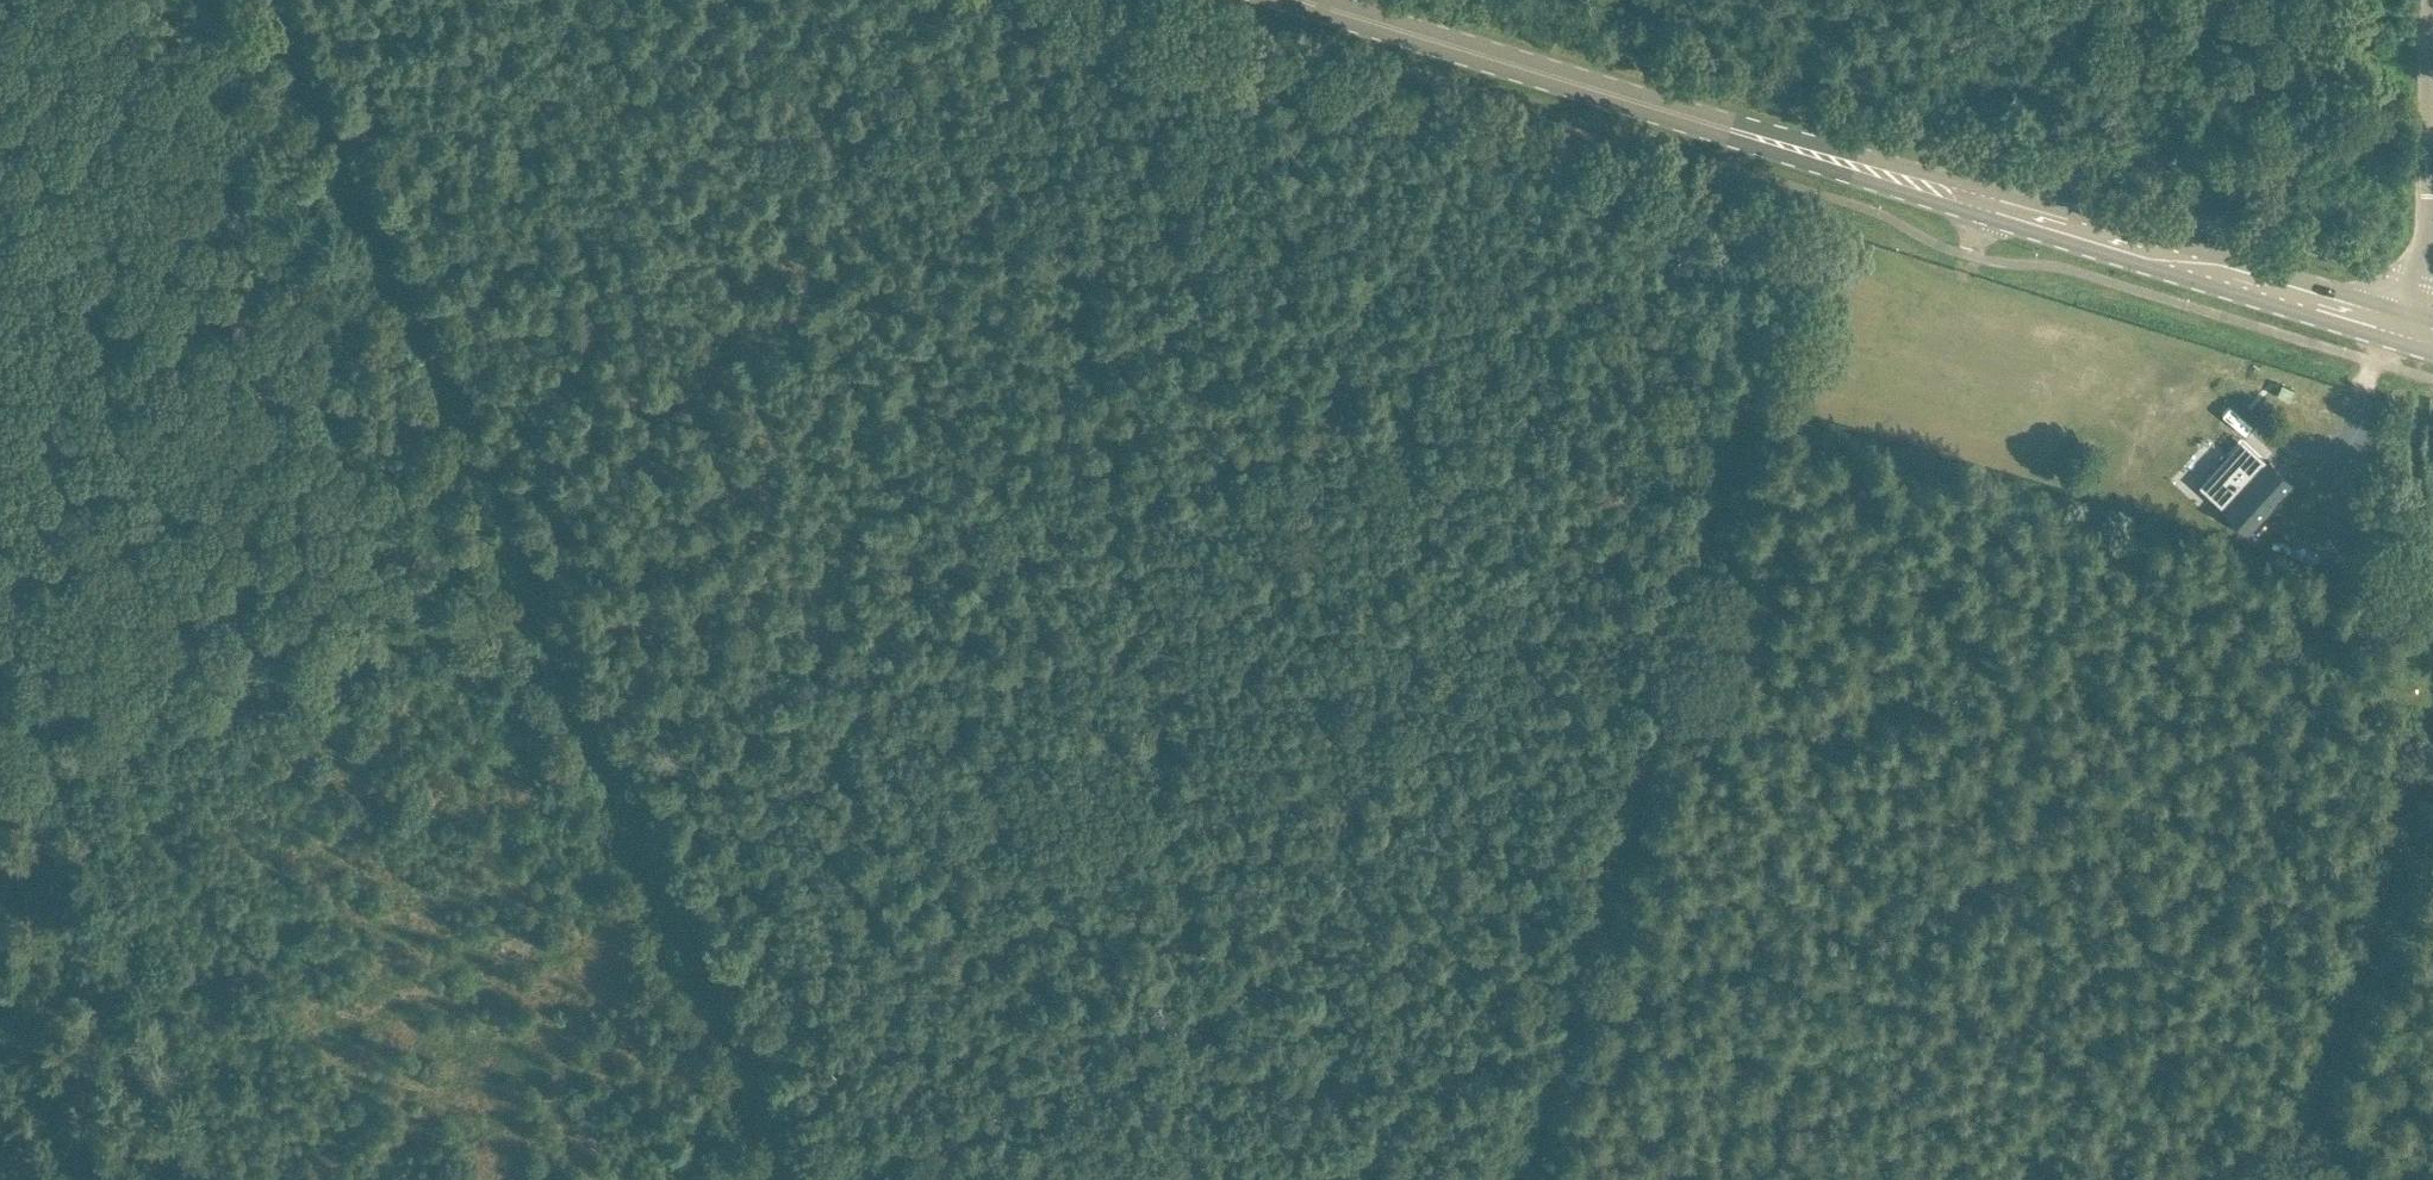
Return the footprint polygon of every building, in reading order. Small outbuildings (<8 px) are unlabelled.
[(2238,495),(2221,513),(2247,536),(2294,485),(2268,461),(2250,481),(2238,470),(2226,484),(2238,495)]
